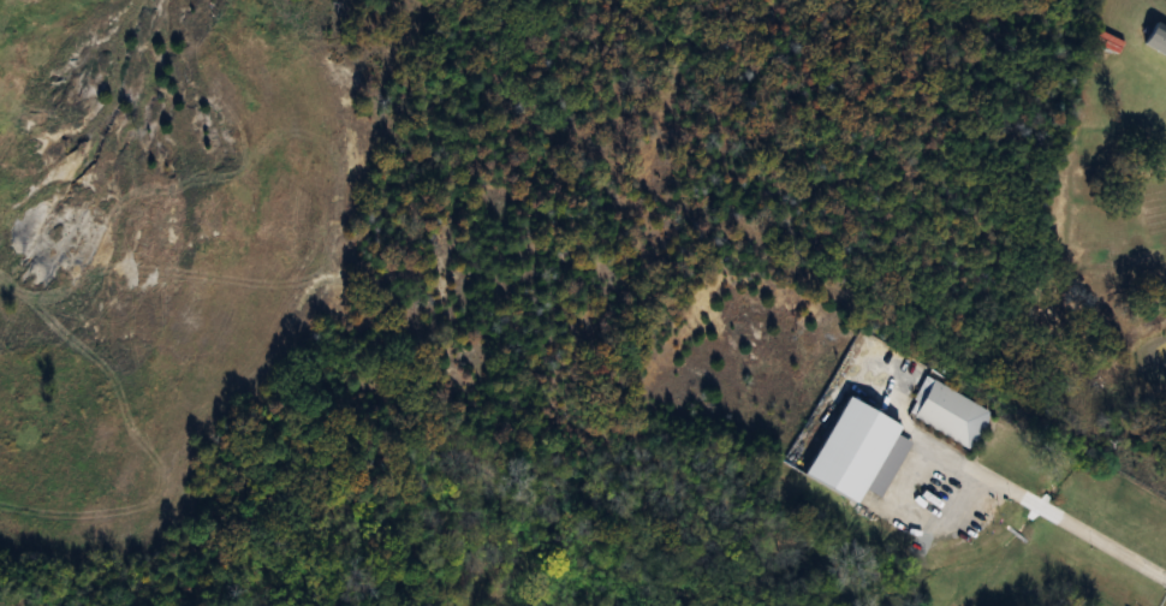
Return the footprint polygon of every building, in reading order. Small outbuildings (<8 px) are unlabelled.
[(1156,22),(1143,44),(1165,57),(1165,27),(1156,22)] [(992,410),(927,377),(907,416),(972,449),(992,410)] [(806,476),(858,502),(864,489),(882,498),(915,431),(845,397),(806,476)]
